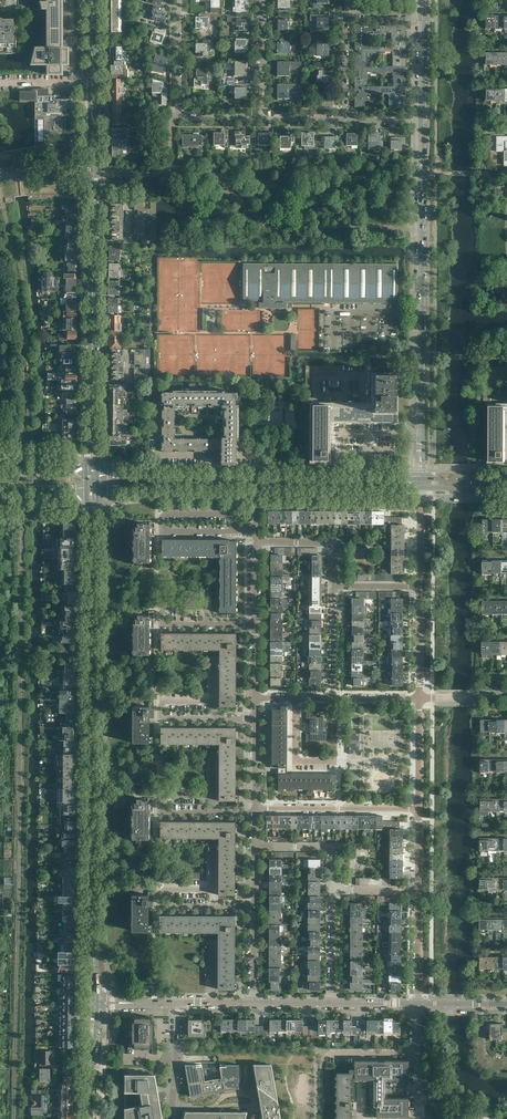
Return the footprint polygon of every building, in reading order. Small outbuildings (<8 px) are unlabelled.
[(62,0),(47,0),(47,7),(46,7),(46,3),(41,3),(43,9),(46,9),(47,9),(48,49),(36,49),(32,65),(48,65),(48,75),(62,75),(62,65),(68,65),(68,49),(62,49),(62,45),(63,45),(63,44),(63,43),(62,43),(62,39),(62,0)] [(247,0),(232,0),(232,1),(235,4),(235,8),(247,8),(247,0)] [(290,0),(278,0),(278,8),(290,8),(290,0)] [(165,18),(166,12),(165,12),(165,9),(154,5),(152,11),(154,11),(153,16),(154,17),(153,20),(165,23),(166,18),(165,18)] [(210,23),(215,18),(215,14),(199,14),(199,17),(196,17),(196,28),(208,28),(208,23),(210,23)] [(329,30),(329,21),(329,18),(332,18),(332,15),(321,15),(321,18),(317,18),(317,30),(329,30)] [(247,31),(247,20),(241,20),(241,16),(228,16),(228,19),(231,19),(231,20),(236,20),(236,27),(234,27),(234,33),(243,33),(244,31),(247,31)] [(496,28),(496,16),(486,16),(486,28),(496,28)] [(505,28),(505,16),(496,16),(496,28),(505,28)] [(287,25),(287,21),(290,21),(290,17),(279,17),(279,20),(277,20),(277,31),(287,31),(287,26),(288,26),(288,25),(287,25)] [(16,32),(13,32),(13,31),(16,31),(16,28),(13,28),(13,27),(14,27),(14,20),(0,20),(0,54),(16,54),(16,32)] [(125,33),(125,25),(111,25),(111,33),(125,33)] [(367,46),(367,32),(380,32),(380,25),(355,25),(355,46),(361,46),(367,46)] [(406,46),(406,31),(405,31),(405,29),(406,29),(406,25),(380,25),(380,32),(380,34),(381,34),(381,33),(384,33),(384,31),(393,32),(393,41),(391,41),(391,46),(400,46),(406,46)] [(162,45),(165,31),(155,29),(154,32),(153,31),(150,42),(162,45)] [(247,54),(247,46),(247,39),(231,39),(231,43),(230,43),(230,48),(235,48),(235,53),(247,54)] [(289,54),(289,43),(293,43),(293,39),(284,39),(284,43),(277,43),(277,50),(277,52),(277,54),(289,54)] [(208,50),(208,48),(213,48),(213,40),(198,40),(198,43),(195,43),(195,53),(199,53),(199,56),(209,56),(209,51),(208,50)] [(329,56),(329,44),(326,44),(326,41),(314,41),(314,44),(317,44),(317,56),(329,56)] [(366,62),(366,51),(380,51),(380,52),(380,46),(367,46),(361,46),(361,50),(359,50),(359,56),(355,56),(355,66),(367,66),(367,62),(366,62)] [(406,66),(406,54),(402,54),(402,50),(400,50),(400,46),(391,46),(380,46),(380,52),(380,51),(392,51),(392,66),(400,66),(406,66)] [(496,65),(496,53),(487,53),(487,65),(496,65)] [(505,65),(505,53),(496,53),(496,65),(505,65)] [(164,74),(168,57),(156,54),(156,55),(154,54),(152,63),(154,63),(152,72),(164,74)] [(247,76),(247,65),(243,65),(243,62),(239,62),(230,62),(230,67),(235,67),(235,70),(234,70),(234,71),(235,71),(235,76),(247,76)] [(289,76),(289,70),(302,70),(303,62),(277,62),(277,70),(277,76),(289,76)] [(126,75),(125,66),(113,66),(113,71),(112,71),(112,76),(112,80),(122,80),(122,75),(126,75)] [(207,85),(207,69),(203,69),(203,66),(192,66),(192,69),(196,70),(196,73),(197,73),(197,75),(196,75),(196,76),(196,77),(197,77),(197,78),(197,80),(194,80),(194,87),(201,87),(201,88),(203,88),(203,85),(207,85)] [(367,87),(367,72),(376,72),(376,74),(380,74),(380,72),(380,66),(367,66),(355,66),(355,71),(359,71),(359,74),(359,77),(355,77),(355,87),(367,87)] [(406,87),(406,78),(403,78),(403,71),(400,71),(400,66),(392,66),(380,66),(380,72),(393,72),(393,87),(399,87),(406,87)] [(327,78),(327,73),(327,71),(326,71),(326,67),(317,67),(317,72),(319,72),(319,76),(317,76),(317,81),(319,81),(319,87),(325,87),(325,84),(327,84),(327,83),(329,83),(329,78),(327,78)] [(167,101),(167,100),(167,96),(167,92),(167,89),(167,88),(163,87),(163,82),(152,80),(152,84),(152,92),(162,94),(162,100),(159,100),(159,101),(159,105),(166,105),(167,101)] [(247,99),(247,90),(247,88),(242,88),(243,84),(229,84),(229,88),(235,89),(235,92),(234,92),(234,93),(235,93),(235,99),(247,99)] [(289,99),(289,89),(302,89),(302,85),(289,85),(277,85),(277,93),(277,99),(289,99)] [(365,107),(365,100),(366,100),(366,93),(375,93),(375,94),(380,94),(380,92),(380,87),(367,87),(355,87),(355,91),(358,91),(358,94),(357,94),(357,97),(355,97),(355,107),(365,107)] [(405,108),(405,95),(400,95),(400,91),(399,91),(399,87),(393,87),(380,87),(380,92),(392,93),(392,108),(405,108)] [(65,116),(65,108),(69,108),(69,100),(55,100),(54,96),(46,96),(46,94),(48,94),(48,89),(38,89),(38,91),(20,91),(20,101),(37,101),(37,117),(42,117),(42,120),(47,120),(47,133),(60,133),(60,116),(65,116)] [(496,101),(496,89),(488,89),(488,92),(486,92),(486,96),(488,96),(487,101),(491,101),(496,101)] [(505,101),(505,89),(496,89),(496,101),(500,101),(505,101)] [(122,104),(122,95),(122,94),(111,94),(111,97),(112,98),(112,104),(122,104)] [(361,141),(361,130),(357,130),(357,134),(346,134),(346,146),(357,146),(357,141),(361,141)] [(245,136),(245,132),(235,132),(234,137),(236,137),(236,138),(231,138),(231,146),(236,146),(240,146),(240,148),(246,148),(246,145),(250,145),(250,136),(245,136)] [(272,143),(272,132),(269,132),(269,133),(258,133),(258,142),(260,142),(260,145),(269,145),(269,143),(272,143)] [(228,147),(228,136),(225,136),(225,133),(214,133),(214,145),(224,145),(224,147),(228,147)] [(317,149),(317,136),(313,136),(313,133),(310,133),(308,133),(308,134),(306,134),(306,133),(302,133),(302,138),(299,138),(299,144),(301,144),(301,146),(305,146),(305,149),(317,149)] [(294,146),(294,134),(291,134),(291,137),(280,137),(280,149),(291,149),(291,146),(294,146)] [(125,140),(125,137),(123,137),(123,135),(112,135),(112,136),(111,137),(111,138),(112,139),(112,140),(123,140),(123,143),(126,143),(126,140),(125,140)] [(206,146),(206,136),(202,136),(202,135),(182,135),(182,145),(206,146)] [(339,149),(339,137),(335,137),(325,137),(325,149),(339,149)] [(383,152),(383,140),(379,140),(380,137),(376,137),(376,138),(373,138),(373,137),(368,137),(368,149),(373,149),(373,147),(379,147),(379,152),(383,152)] [(405,144),(405,137),(394,137),(394,141),(391,141),(391,149),(402,150),(402,144),(405,144)] [(497,137),(497,148),(506,148),(506,137),(497,137)] [(126,148),(126,143),(123,143),(123,140),(112,140),(112,141),(111,142),(111,144),(112,145),(112,146),(123,146),(123,148),(125,148),(126,148)] [(125,151),(125,148),(123,148),(123,146),(112,146),(112,147),(111,148),(111,149),(112,150),(112,151),(123,151),(123,154),(125,154),(126,154),(126,151),(125,151)] [(155,210),(155,202),(134,201),(134,210),(138,210),(155,210)] [(155,227),(155,210),(138,210),(138,214),(134,214),(134,223),(138,223),(138,227),(155,227)] [(155,227),(138,227),(134,227),(134,236),(138,236),(138,240),(134,240),(155,241),(155,227)] [(77,271),(77,265),(77,261),(67,261),(67,262),(67,271),(77,271)] [(397,304),(397,264),(243,263),(243,303),(257,303),(257,306),(258,308),(270,308),(272,310),(275,308),(286,308),(286,303),(325,303),(397,304)] [(63,331),(62,331),(62,344),(77,343),(76,331),(63,331)] [(121,339),(120,332),(110,332),(110,335),(108,336),(109,341),(121,340),(121,339)] [(121,349),(121,342),(122,342),(121,340),(109,341),(109,345),(110,346),(110,349),(112,349),(120,349),(121,349)] [(150,358),(150,349),(134,349),(134,350),(140,350),(140,354),(134,354),(134,365),(140,365),(140,364),(146,364),(146,358),(150,358)] [(150,373),(150,364),(146,364),(140,364),(140,365),(140,369),(134,369),(134,380),(142,380),(147,380),(147,379),(146,379),(146,373),(150,373)] [(398,423),(398,373),(372,373),(372,403),(365,403),(310,403),(310,464),(330,464),(330,423),(398,423)] [(230,466),(230,465),(237,465),(237,441),(239,441),(239,438),(237,438),(237,408),(239,408),(239,405),(236,405),(236,393),(225,393),(225,391),(222,391),(222,393),(176,393),(176,391),(172,391),(172,393),(162,393),(162,452),(215,452),(215,449),(218,449),(221,449),(221,465),(228,465),(228,466),(228,467),(229,467),(230,467),(230,466)] [(491,404),(488,404),(488,465),(506,465),(506,404),(491,404)] [(47,440),(45,441),(45,444),(43,445),(43,448),(45,449),(47,448),(47,445),(49,444),(51,445),(52,448),(54,449),(56,448),(56,445),(58,444),(60,445),(60,448),(63,449),(65,448),(67,449),(69,448),(69,445),(67,444),(67,442),(65,440),(63,441),(60,440),(58,441),(56,440),(54,441),(52,440),(49,441),(47,440)] [(45,519),(45,521),(47,523),(49,521),(51,523),(54,521),(56,523),(58,522),(60,523),(63,522),(65,523),(67,522),(67,519),(69,518),(69,515),(67,514),(65,515),(62,514),(60,515),(60,518),(58,519),(56,518),(56,515),(53,514),(51,515),(51,518),(49,519),(47,518),(47,515),(45,514),(43,515),(43,518),(45,519)] [(493,531),(493,520),(483,520),(483,522),(482,522),(482,527),(483,527),(483,531),(493,531)] [(502,534),(502,532),(502,520),(493,520),(493,531),(493,533),(497,533),(497,534),(502,534)] [(150,563),(150,540),(150,536),(154,536),(154,523),(149,523),(149,524),(143,524),(138,524),(138,526),(136,526),(136,527),(134,527),(133,563),(150,563)] [(76,530),(66,530),(61,530),(61,538),(62,538),(76,538),(76,530)] [(76,547),(76,538),(62,538),(62,543),(63,543),(63,547),(76,547)] [(236,613),(236,541),(232,541),(232,540),(229,540),(229,542),(223,542),(223,540),(162,540),(162,556),(221,557),(221,559),(220,559),(219,613),(236,613)] [(493,572),(493,560),(483,560),(483,563),(482,563),(482,568),(483,568),(483,572),(493,572)] [(502,572),(502,560),(493,560),(493,572),(502,572)] [(493,613),(493,601),(483,601),(483,604),(482,604),(482,608),(483,608),(483,614),(493,614),(493,613)] [(502,613),(502,601),(493,601),(493,613),(502,613)] [(150,655),(150,633),(150,628),(154,628),(154,612),(149,612),(149,616),(143,616),(137,616),(137,618),(135,618),(135,619),(133,619),(133,655),(150,655)] [(236,707),(236,695),(236,649),(238,646),(236,645),(236,634),(219,634),(219,635),(162,635),(162,633),(161,633),(161,650),(162,650),(162,649),(219,649),(219,650),(219,707),(236,707)] [(493,653),(493,642),(482,642),(482,644),(482,649),(482,653),(490,653),(490,655),(493,655),(493,653)] [(502,654),(502,642),(493,642),(493,653),(502,654)] [(77,685),(77,681),(77,676),(76,676),(65,676),(63,676),(63,685),(60,685),(60,690),(63,690),(77,690),(77,685)] [(149,743),(149,719),(149,716),(154,716),(154,702),(149,702),(149,706),(133,706),(133,743),(149,743)] [(287,768),(287,706),(281,706),(280,710),(270,710),(270,768),(278,768),(287,768)] [(323,733),(324,717),(317,717),(317,711),(306,711),(306,723),(309,723),(310,723),(310,725),(310,733),(310,734),(306,734),(306,741),(326,741),(326,733),(323,733)] [(55,722),(55,713),(43,713),(43,722),(55,722)] [(76,735),(77,726),(67,726),(66,726),(60,726),(60,741),(64,741),(77,741),(76,735)] [(235,801),(235,789),(235,743),(237,740),(236,739),(236,728),(219,728),(219,729),(161,729),(161,728),(161,744),(161,743),(218,743),(218,744),(219,744),(219,801),(235,801)] [(349,744),(349,754),(359,754),(359,733),(356,733),(356,731),(350,731),(349,731),(349,744)] [(76,765),(77,759),(77,753),(64,753),(60,753),(60,765),(76,765)] [(76,777),(76,770),(76,765),(60,765),(60,777),(76,777)] [(333,790),(333,781),(336,781),(336,774),(287,774),(278,774),(278,789),(333,790)] [(76,789),(76,782),(76,777),(60,777),(60,789),(76,789)] [(76,795),(76,789),(60,789),(60,802),(70,802),(76,802),(76,797),(75,796),(75,795),(76,795)] [(149,839),(149,812),(153,812),(153,799),(148,798),(148,800),(142,800),(136,800),(136,802),(134,802),(134,803),(132,803),(132,839),(149,839)] [(76,815),(76,810),(76,802),(70,802),(70,804),(68,804),(68,815),(65,815),(65,818),(76,818),(76,815)] [(235,895),(235,883),(235,837),(237,834),(235,833),(235,822),(218,822),(218,823),(161,823),(161,822),(160,822),(160,838),(161,838),(161,837),(218,837),(218,839),(218,895),(235,895)] [(141,894),(141,885),(132,885),(132,893),(141,894)] [(148,931),(148,907),(153,907),(153,890),(148,890),(148,895),(132,895),(132,931),(148,931)] [(234,989),(234,977),(235,931),(236,928),(235,927),(235,916),(218,916),(218,917),(160,917),(160,916),(160,932),(160,931),(218,931),(218,933),(218,989),(234,989)] [(76,934),(76,932),(75,931),(75,928),(65,928),(65,938),(75,938),(75,934),(76,934)] [(155,1035),(155,1030),(154,1030),(154,1021),(153,1021),(153,1022),(152,1022),(152,1017),(133,1017),(133,1022),(132,1022),(132,1021),(131,1021),(131,1044),(132,1044),(133,1044),(133,1048),(152,1048),(152,1044),(153,1044),(154,1044),(154,1036),(154,1035),(155,1035)] [(205,1020),(204,1020),(201,1020),(201,1019),(198,1019),(188,1019),(188,1037),(205,1037),(205,1033),(205,1029),(205,1020)] [(229,1031),(229,1020),(221,1020),(221,1028),(220,1028),(220,1031),(221,1031),(229,1031)] [(238,1031),(238,1020),(229,1020),(229,1031),(238,1031)] [(246,1031),(246,1020),(238,1020),(238,1031),(246,1031)] [(254,1026),(254,1020),(246,1020),(246,1031),(254,1031),(254,1026)] [(278,1031),(278,1020),(270,1020),(269,1026),(269,1031),(278,1031)] [(286,1032),(286,1020),(278,1020),(278,1031),(286,1032)] [(295,1032),(295,1020),(286,1020),(286,1032),(295,1032)] [(303,1026),(303,1020),(295,1020),(295,1032),(303,1032),(303,1026)] [(327,1032),(327,1020),(318,1020),(318,1026),(318,1032),(327,1032)] [(335,1032),(335,1020),(327,1020),(327,1032),(335,1032)] [(343,1032),(343,1020),(335,1020),(335,1032),(343,1032)] [(352,1026),(352,1020),(343,1020),(343,1032),(352,1032),(352,1026)] [(375,1032),(375,1020),(367,1020),(367,1026),(367,1032),(375,1032)] [(383,1032),(383,1020),(375,1020),(375,1032),(383,1032)] [(392,1032),(392,1020),(383,1020),(383,1032),(392,1032)] [(400,1028),(400,1020),(392,1020),(392,1032),(400,1032),(400,1031),(401,1031),(401,1028),(400,1028)] [(502,1031),(502,1024),(491,1024),(491,1034),(490,1034),(490,1035),(491,1035),(491,1039),(502,1039),(502,1040),(506,1040),(506,1031),(502,1031)] [(50,1064),(50,1057),(50,1051),(41,1051),(41,1064),(50,1064)] [(409,1117),(409,1098),(384,1098),(384,1080),(409,1080),(409,1060),(384,1060),(384,1061),(378,1061),(378,1060),(354,1060),(354,1069),(349,1069),(349,1073),(350,1073),(350,1072),(351,1072),(351,1073),(353,1073),(353,1072),(354,1072),(354,1073),(354,1078),(354,1080),(373,1080),(373,1107),(376,1107),(376,1117),(409,1117)] [(239,1088),(239,1065),(225,1065),(226,1065),(226,1066),(220,1066),(220,1068),(221,1078),(204,1081),(202,1068),(202,1066),(196,1066),(195,1065),(196,1065),(196,1064),(185,1064),(190,1097),(218,1092),(218,1091),(221,1091),(221,1094),(225,1093),(224,1091),(239,1088)] [(271,1065),(254,1065),(261,1107),(260,1107),(261,1110),(264,1110),(265,1114),(262,1114),(263,1118),(280,1118),(279,1114),(278,1114),(277,1108),(279,1107),(279,1104),(278,1104),(271,1065)] [(159,1075),(155,1075),(125,1075),(125,1067),(113,1067),(113,1118),(162,1118),(160,1107),(165,1107),(159,1075)] [(351,1080),(351,1079),(351,1078),(354,1078),(354,1073),(354,1072),(353,1072),(353,1073),(351,1073),(351,1072),(350,1072),(350,1073),(349,1073),(336,1073),(336,1076),(335,1078),(336,1080),(336,1084),(334,1086),(336,1088),(336,1093),(334,1094),(336,1096),(336,1101),(334,1102),(336,1104),(336,1109),(334,1110),(336,1112),(336,1117),(334,1118),(335,1118),(351,1118),(351,1117),(351,1116),(351,1115),(351,1114),(351,1113),(351,1112),(351,1110),(351,1109),(354,1109),(354,1102),(351,1102),(351,1101),(351,1099),(351,1098),(351,1097),(351,1096),(351,1095),(351,1094),(351,1093),(351,1092),(351,1090),(351,1089),(351,1088),(351,1086),(351,1085),(351,1084),(351,1082),(351,1081),(351,1080)] [(50,1079),(50,1074),(40,1074),(40,1083),(45,1083),(47,1083),(50,1083),(50,1079)] [(227,1112),(227,1113),(223,1113),(223,1110),(220,1110),(220,1112),(186,1112),(184,1118),(244,1118),(246,1112),(227,1112)]
